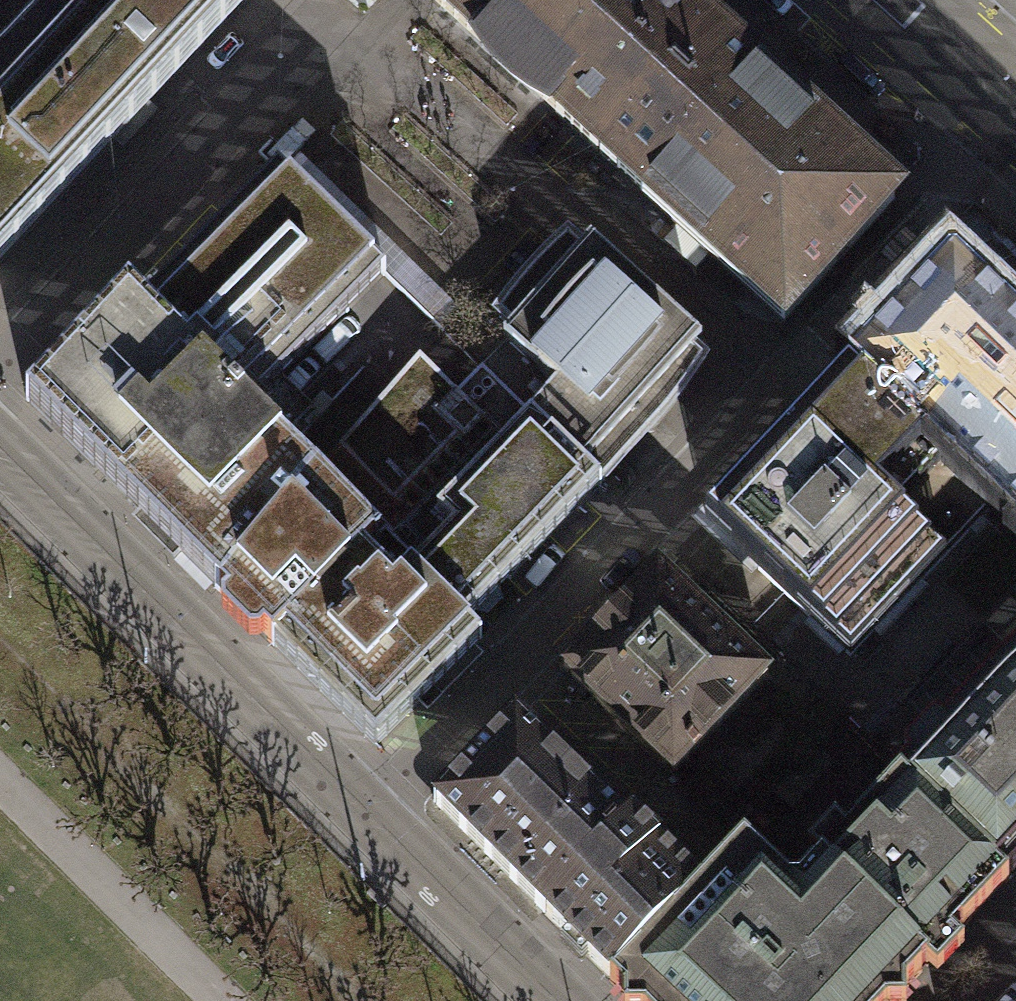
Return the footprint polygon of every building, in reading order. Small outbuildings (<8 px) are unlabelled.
[(0,55),(0,261),(245,0),(51,0),(0,55)] [(439,8),(598,153),(709,38),(668,0),(431,0),(439,8)] [(709,38),(598,153),(618,170),(617,172),(784,325),(894,203),(753,75),(755,74),(712,35),(709,38)] [(264,637),(270,644),(376,537),(316,478),(249,410),(349,311),(367,292),(385,274),(277,168),(259,186),(241,204),(143,304),(128,290),(26,400),(173,546),(226,599),(221,605),(221,616),(248,643),(259,643),(264,637)] [(586,470),(601,485),(669,410),(684,388),(701,363),(692,354),(702,343),(590,242),(581,252),(567,240),(541,264),(518,290),(498,317),(512,328),(502,339),(506,342),(482,368),(493,378),(586,470)] [(993,505),(1015,527),(1015,318),(1009,312),(1009,290),(987,291),(956,261),(949,261),(919,293),(906,293),(898,301),(903,310),(899,314),(886,314),(878,322),(883,331),(848,368),(993,505)] [(420,359),(316,478),(376,537),(270,644),(376,748),(482,642),(465,625),(601,485),(586,470),(493,378),(467,405),(420,359)] [(850,657),(993,505),(848,368),(705,519),(850,657)] [(768,675),(657,570),(563,669),(673,775),(768,675)] [(942,726),(938,723),(932,723),(904,752),(904,759),(908,763),(897,773),(900,776),(1008,880),(1015,872),(1015,649),(942,726)] [(434,806),(478,850),(565,938),(609,982),(701,886),(635,819),(636,817),(622,803),(612,813),(514,721),(434,806)] [(818,863),(820,861),(929,964),(927,966),(936,976),(964,948),(953,939),(972,919),(1008,880),(900,776),(845,835),(834,824),(807,853),(818,863)] [(701,886),(609,982),(624,997),(624,1000),(906,1000),(905,988),(927,966),(929,964),(820,861),(818,863),(798,885),(788,885),(744,842),(701,886)]
